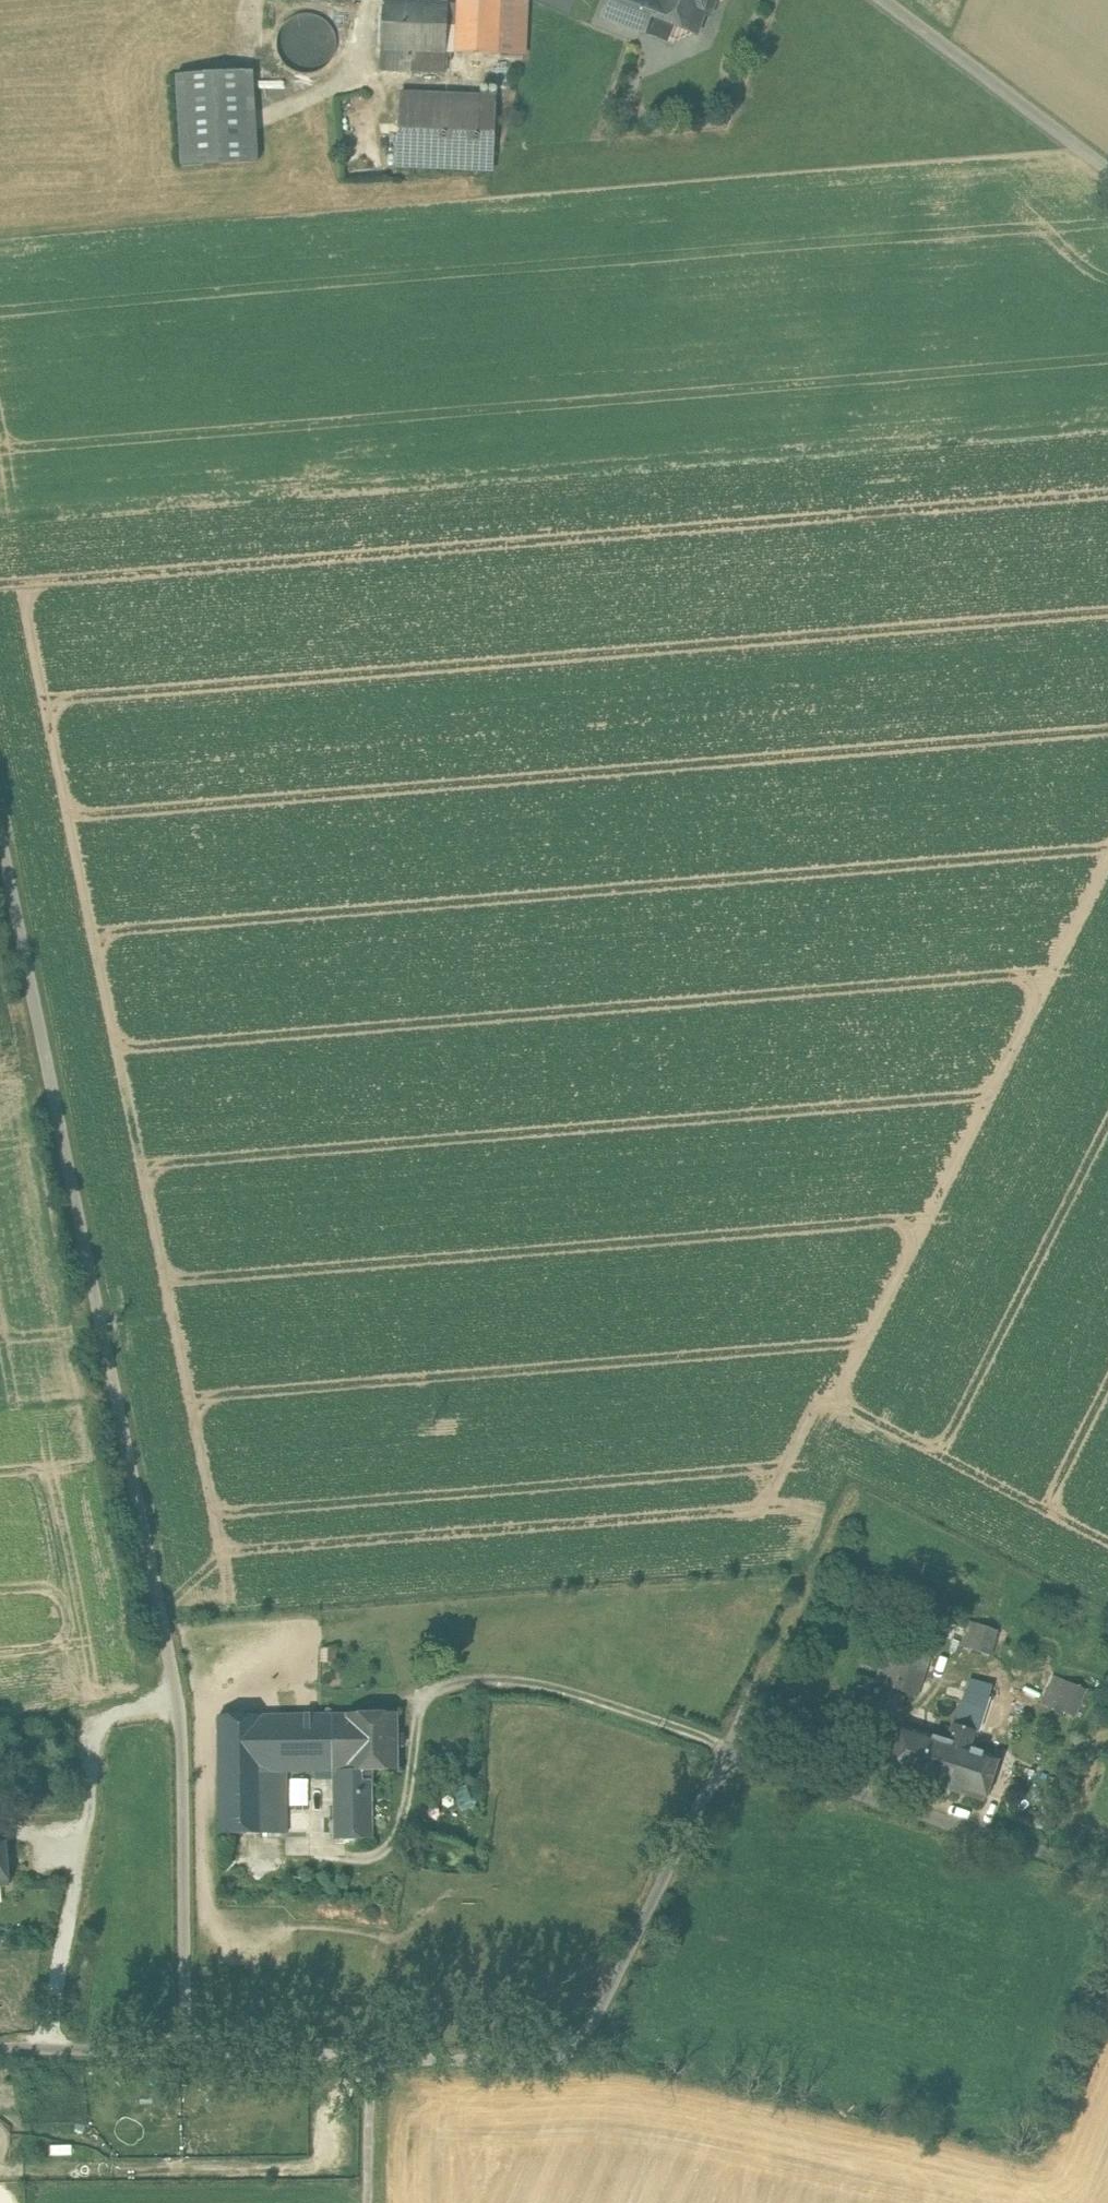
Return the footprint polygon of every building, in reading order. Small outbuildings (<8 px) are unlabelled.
[(456,52),(498,53),(500,0),(459,0),(456,52)] [(498,53),(524,55),(526,0),(500,0),(498,53)] [(603,16),(645,32),(651,16),(696,34),(703,16),(711,14),(715,3),(713,0),(609,0),(603,16)] [(449,3),(383,1),(381,49),(446,51),(449,3)] [(335,54),(337,43),(335,31),(328,22),(318,16),(307,13),(296,16),(286,22),(280,32),(278,43),(280,55),(287,64),(296,70),(308,73),(319,70),(328,64),(335,54)] [(446,51),(381,49),(380,70),(446,73),(446,51)] [(253,70),(176,75),(181,166),(258,162),(253,70)] [(496,97),(400,93),(397,166),(493,170),(496,97)] [(998,1630),(977,1623),(970,1649),(990,1656),(998,1630)] [(905,1652),(889,1647),(877,1682),(916,1695),(932,1647),(909,1639),(905,1652)] [(1087,1690),(1063,1680),(1051,1707),(1075,1718),(1087,1690)] [(989,1698),(966,1691),(954,1726),(973,1732),(978,1734),(989,1698)] [(397,1714),(345,1715),(346,1771),(349,1771),(372,1770),(398,1770),(397,1714)] [(345,1715),(259,1716),(260,1833),(287,1833),(287,1772),(327,1771),(334,1771),(346,1771),(345,1715)] [(259,1716),(218,1716),(220,1833),(260,1833),(259,1716)] [(950,1742),(905,1728),(891,1771),(954,1791),(968,1748),(973,1732),(954,1726),(950,1742)] [(997,1757),(968,1748),(954,1791),(983,1801),(997,1757)] [(372,1770),(349,1771),(346,1771),(334,1771),(335,1839),(373,1839),(372,1770)] [(0,1839),(0,1885),(8,1884),(4,1839),(0,1839)]
